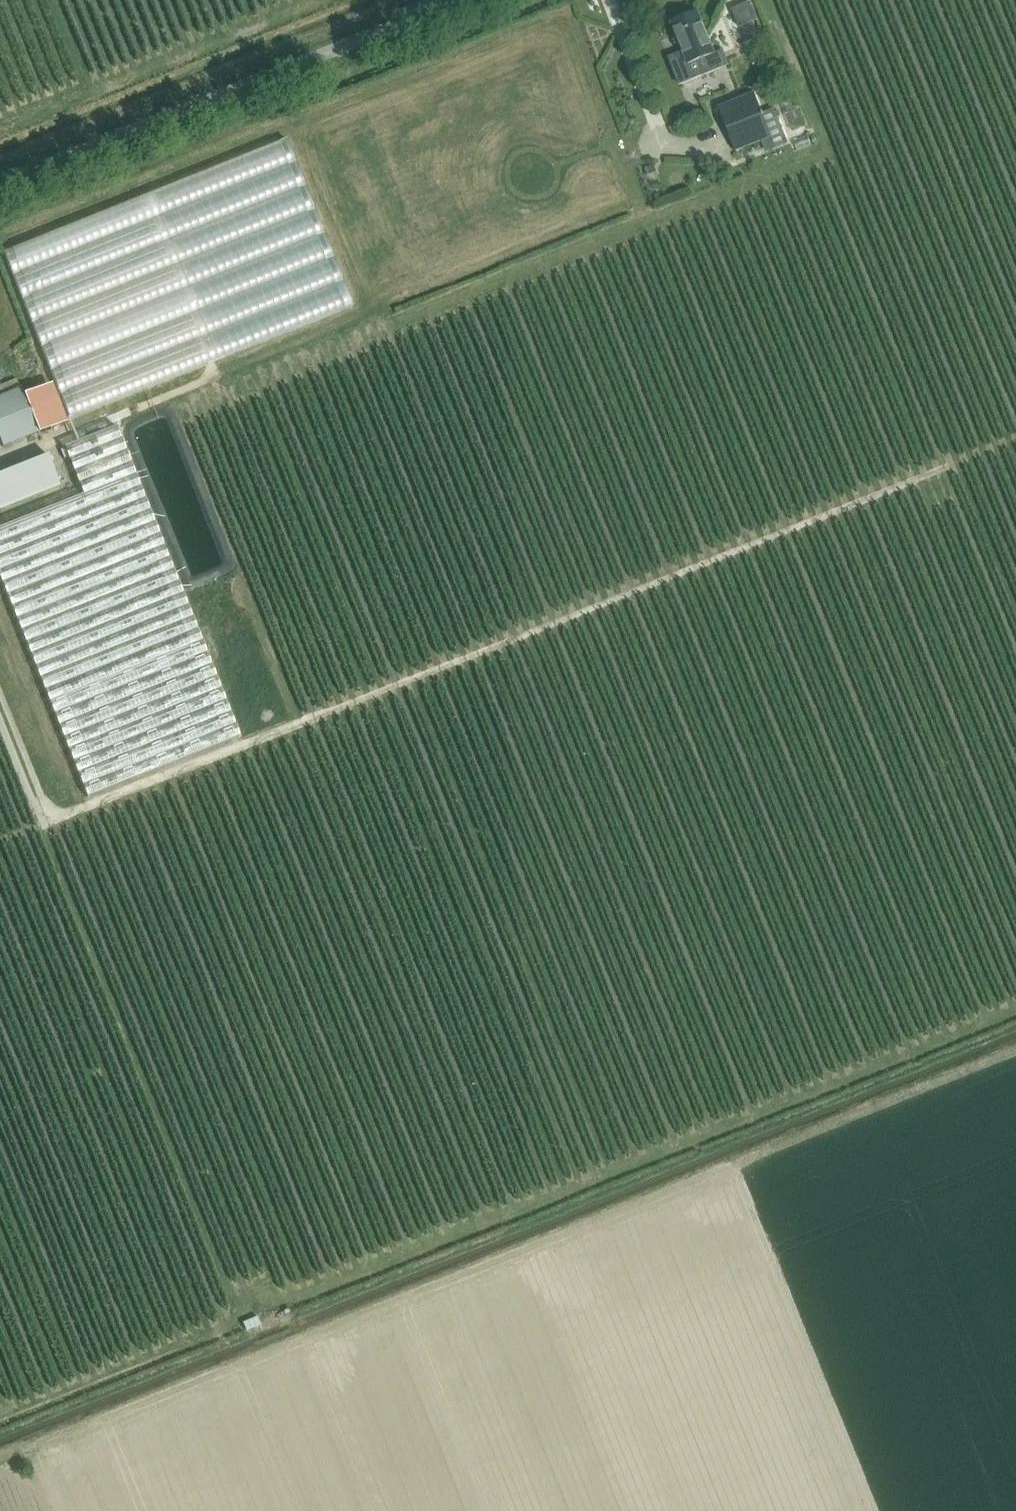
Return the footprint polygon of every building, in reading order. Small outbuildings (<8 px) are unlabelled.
[(737,24),(754,18),(747,0),(744,0),(730,5),(737,24)] [(712,55),(696,14),(670,25),(681,53),(668,58),(678,83),(725,65),(720,52),(712,55)] [(734,152),(769,138),(773,147),(787,140),(777,117),(780,116),(778,111),(775,112),(766,91),(753,97),(752,95),(717,109),(734,152)] [(286,139),(4,252),(71,423),(355,311),(286,139)] [(38,432),(66,421),(52,383),(23,395),(21,389),(0,397),(0,442),(2,447),(38,432)] [(64,447),(83,495),(0,528),(0,578),(87,798),(240,737),(116,426),(64,447)] [(0,474),(0,510),(60,486),(48,456),(0,474)]
